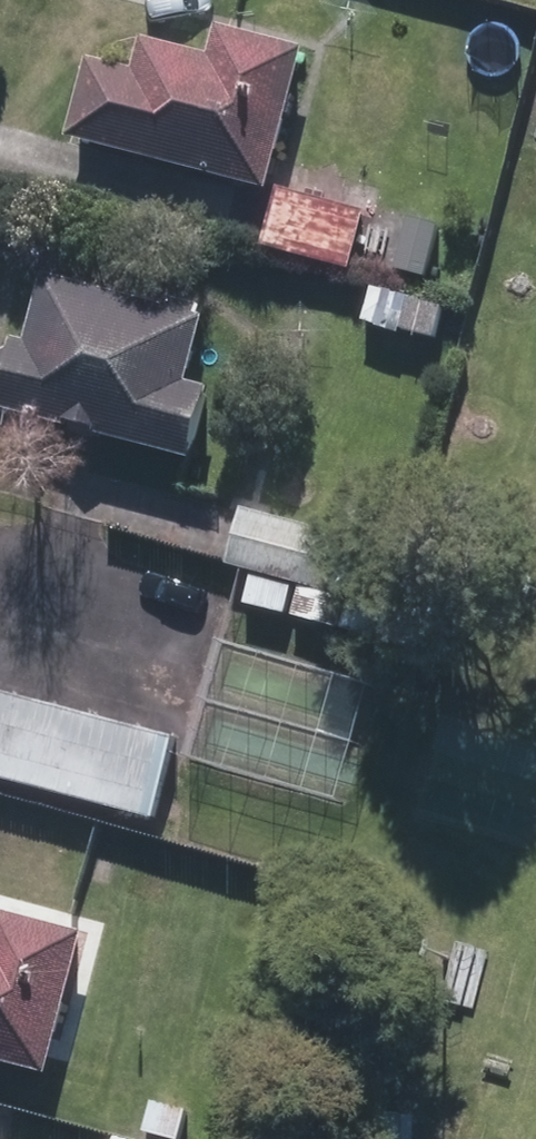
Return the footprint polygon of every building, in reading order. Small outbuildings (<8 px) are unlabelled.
[(58,149),(260,201),(294,58),(209,37),(202,67),(135,49),(125,82),(80,70),(58,149)] [(360,219),(271,197),(266,221),(258,255),(346,276),(360,219)] [(423,283),(445,287),(449,269),(452,256),(428,250),(423,283)] [(182,473),(201,405),(178,398),(197,329),(36,284),(16,353),(5,350),(0,370),(0,423),(182,473)] [(376,324),(428,333),(434,302),(381,292),(376,324)] [(220,571),(318,598),(334,540),(236,514),(229,538),(220,571)] [(239,611),(278,621),(287,592),(246,581),(239,611)] [(288,623),(357,639),(364,610),(318,598),(295,594),(288,623)] [(150,827),(171,748),(0,703),(0,787),(150,827)] [(40,1081),(77,943),(0,923),(0,1071),(40,1081)] [(181,1116),(147,1107),(139,1138),(175,1138),(181,1116)]
